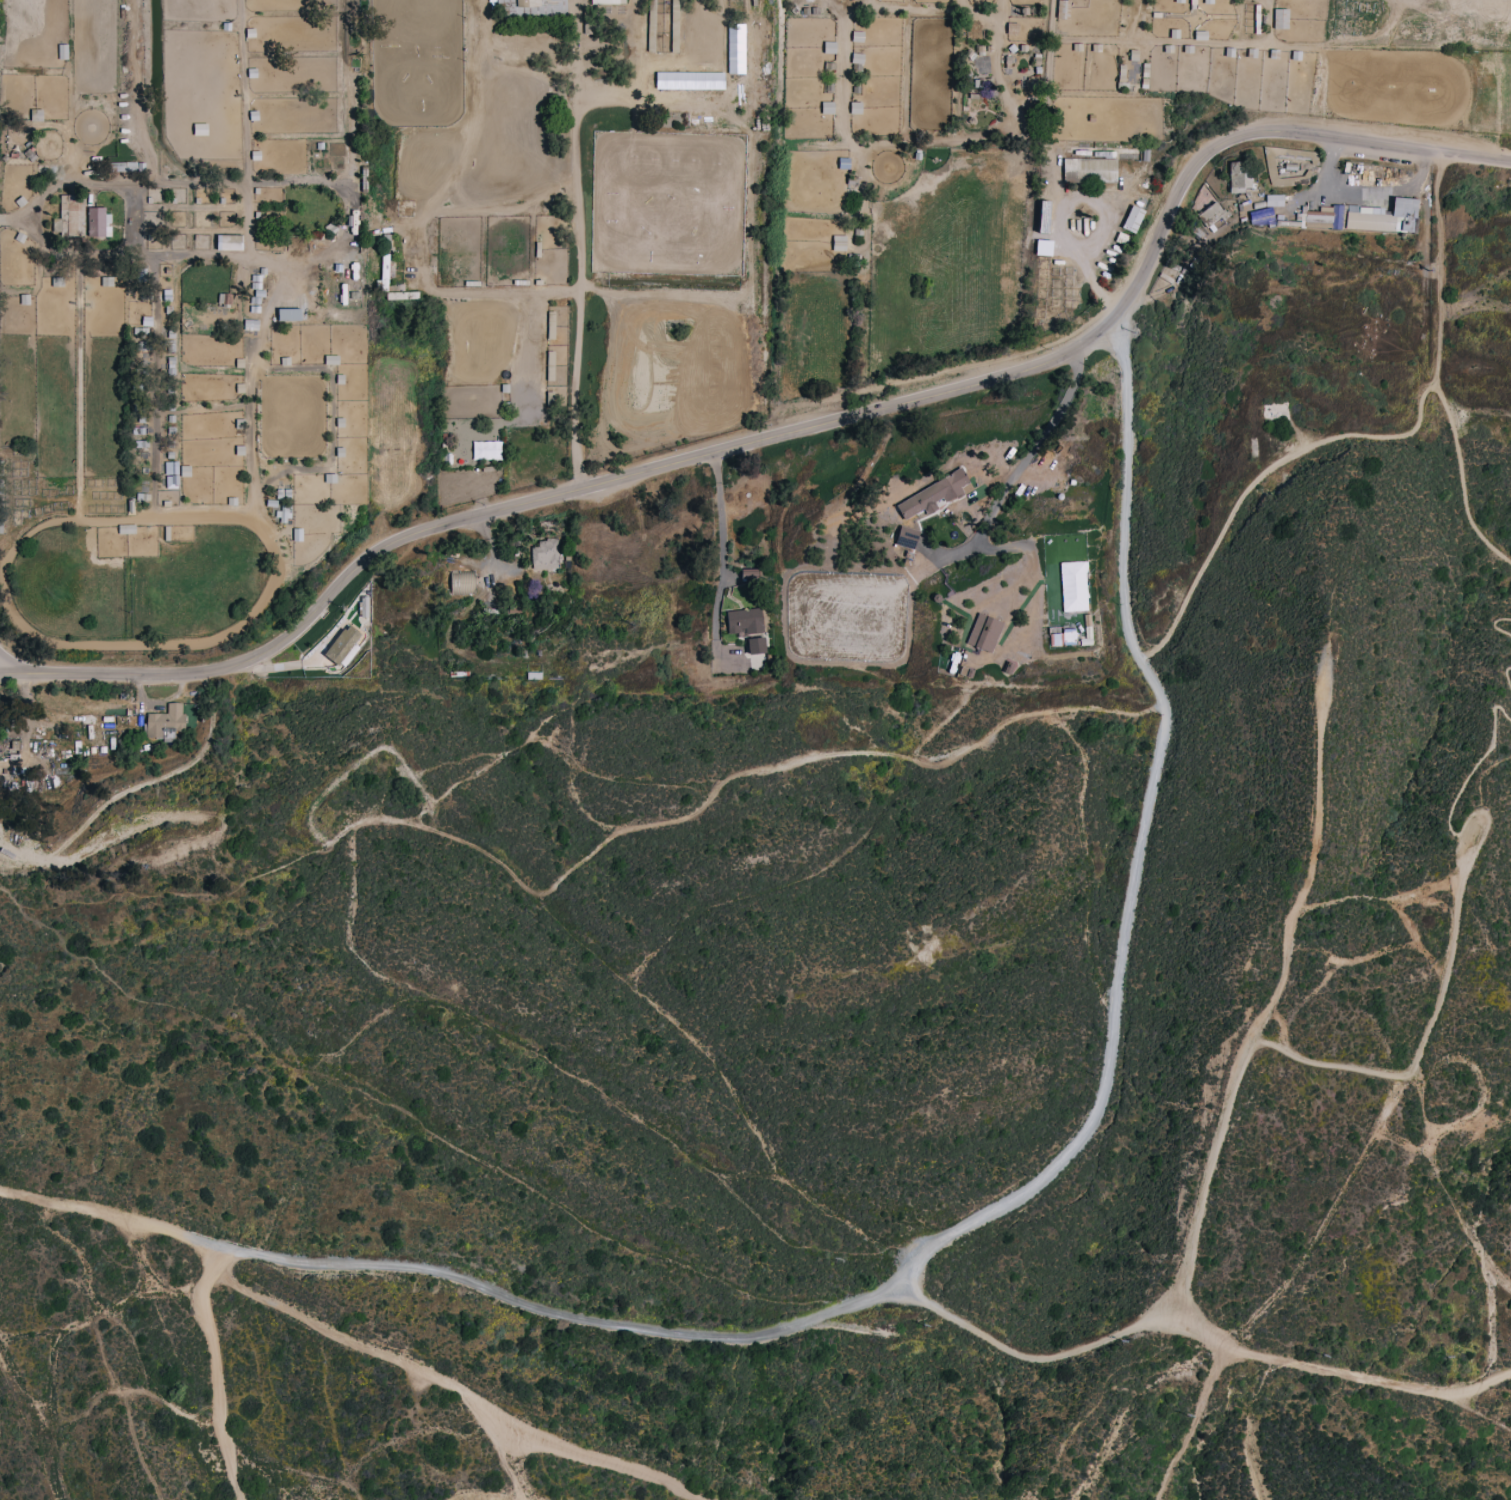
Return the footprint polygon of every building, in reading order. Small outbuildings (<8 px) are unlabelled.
[(656,0),(649,0),(647,51),(662,52),(662,36),(655,35),(656,0)] [(1067,18),(1068,0),(1060,0),(1058,0),(1057,18),(1067,18)] [(1288,9),(1274,9),(1273,28),(1288,29),(1288,9)] [(67,44),(58,44),(59,59),(68,59),(67,44)] [(43,121),(43,109),(31,109),(31,121),(43,121)] [(207,124),(194,124),(194,135),(207,135),(207,124)] [(1117,181),(1117,158),(1064,159),(1064,182),(1117,181)] [(1228,162),(1229,191),(1250,191),(1249,161),(1228,162)] [(61,218),(53,218),(53,235),(85,235),(85,210),(76,210),(76,194),(60,195),(61,218)] [(1283,194),(1266,195),(1266,206),(1284,206),(1283,194)] [(1415,232),(1417,198),(1393,197),(1392,214),(1383,214),(1384,208),(1320,205),(1320,212),(1304,211),(1303,221),(1301,221),(1301,227),(1415,232)] [(1231,216),(1213,200),(1198,217),(1215,232),(1224,223),(1229,227),(1232,223),(1228,220),(1231,216)] [(1144,210),(1131,205),(1122,228),(1135,233),(1144,210)] [(108,207),(87,207),(88,236),(107,236),(107,224),(109,223),(108,207)] [(243,250),(242,235),(216,235),(217,250),(243,250)] [(846,236),(833,235),(833,250),(846,251),(846,236)] [(232,293),(219,293),(219,304),(231,304),(232,293)] [(278,308),(278,321),(301,320),(300,308),(278,308)] [(325,364),(338,365),(339,355),(325,355),(325,364)] [(502,459),(501,440),(472,442),(473,460),(502,459)] [(166,488),(179,488),(179,461),(166,462),(166,488)] [(895,502),(904,520),(915,514),(918,521),(941,509),(940,507),(973,490),(963,469),(895,502)] [(135,524),(118,525),(119,534),(135,533),(135,524)] [(914,550),(920,531),(901,525),(895,544),(914,550)] [(558,538),(538,539),(538,546),(531,546),(532,570),(559,569),(558,538)] [(1061,562),(1062,612),(1088,611),(1087,562),(1061,562)] [(451,572),(451,594),(474,595),(474,573),(451,572)] [(727,635),(762,633),(761,609),(726,610),(727,635)] [(991,653),(1003,622),(978,612),(966,643),(991,653)] [(360,632),(343,623),(326,657),(342,666),(360,632)] [(1075,628),(1062,629),(1063,645),(1076,645),(1075,628)] [(764,637),(747,639),(749,654),(766,652),(764,637)] [(182,702),(168,702),(167,713),(146,713),(145,737),(172,738),(173,731),(185,731),(186,713),(182,712),(182,702)]
